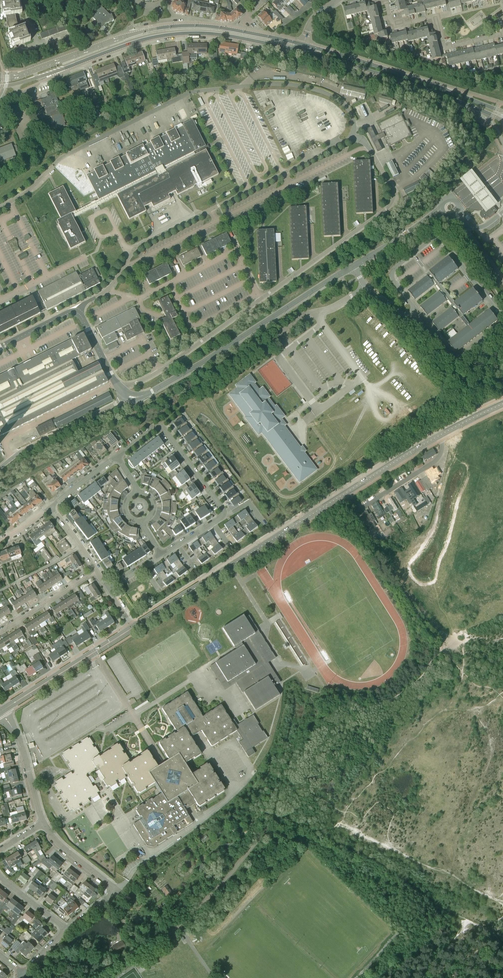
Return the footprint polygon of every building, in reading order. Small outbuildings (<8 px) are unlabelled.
[(16,18),(15,14),(20,13),(19,5),(20,5),(20,0),(13,0),(4,1),(3,0),(4,4),(2,5),(1,5),(2,14),(3,13),(3,14),(5,13),(6,19),(16,18)] [(181,0),(175,0),(173,1),(174,2),(172,4),(172,5),(171,5),(171,8),(172,8),(171,9),(173,11),(173,12),(176,12),(176,13),(183,15),(185,5),(181,0)] [(188,15),(190,4),(193,3),(194,0),(193,0),(190,0),(188,1),(186,2),(187,4),(185,5),(183,15),(188,15)] [(199,13),(201,1),(195,1),(194,0),(193,3),(192,10),(195,11),(195,12),(199,13)] [(232,23),(232,22),(236,19),(237,20),(242,15),(244,13),(238,7),(233,12),(231,6),(230,3),(229,0),(226,0),(229,11),(232,23)] [(285,6),(279,0),(275,0),(274,1),(274,2),(272,4),(277,9),(278,9),(280,11),(285,6)] [(407,6),(407,2),(405,2),(405,0),(403,0),(396,2),(398,12),(401,12),(402,16),(405,15),(406,17),(410,16),(408,7),(407,6)] [(423,2),(423,0),(417,0),(418,3),(418,5),(420,13),(426,12),(425,10),(423,2)] [(208,3),(201,1),(199,13),(205,14),(206,14),(208,3)] [(371,19),(379,17),(376,6),(374,7),(373,3),(370,4),(369,2),(360,4),(362,13),(369,11),(371,19)] [(208,3),(206,14),(210,15),(210,14),(213,14),(215,7),(214,7),(215,4),(208,3)] [(351,15),(349,7),(346,8),(345,5),(343,6),(346,17),(351,15)] [(101,7),(97,11),(91,17),(102,27),(105,24),(114,21),(111,15),(110,15),(101,7)] [(232,23),(229,11),(224,10),(224,13),(220,12),(220,13),(218,13),(218,14),(216,14),(215,21),(219,21),(219,22),(226,23),(227,22),(231,23),(232,23)] [(262,22),(269,14),(265,10),(263,12),(257,17),(262,22)] [(269,14),(262,22),(266,27),(272,21),(274,19),(269,14)] [(9,30),(18,26),(17,22),(16,18),(6,19),(7,22),(8,27),(9,30)] [(18,26),(9,30),(10,31),(11,35),(9,36),(8,37),(11,45),(12,44),(12,45),(14,44),(16,48),(16,46),(31,41),(28,35),(27,35),(24,28),(19,30),(18,26)] [(433,33),(432,30),(429,31),(428,28),(417,31),(419,39),(422,39),(422,40),(428,39),(436,37),(435,33),(433,33)] [(374,35),(375,35),(375,38),(377,38),(378,37),(377,35),(378,34),(379,40),(388,38),(386,32),(383,33),(374,35)] [(228,54),(229,44),(220,43),(218,52),(228,54)] [(229,44),(228,54),(234,54),(233,57),(242,59),(241,60),(244,63),(247,59),(248,53),(241,52),(240,54),(237,54),(238,46),(229,44)] [(197,54),(197,45),(187,45),(187,52),(182,53),(183,64),(187,63),(189,63),(189,59),(189,54),(191,54),(197,54)] [(197,45),(197,54),(207,54),(206,45),(197,45)] [(487,58),(492,57),(489,45),(484,46),(487,58)] [(482,59),(487,58),(484,46),(479,48),(482,59)] [(432,54),(440,52),(439,47),(430,49),(429,50),(426,50),(427,56),(432,54)] [(167,60),(167,62),(172,61),(171,59),(176,58),(176,59),(182,58),(181,52),(175,53),(175,48),(165,50),(167,60)] [(476,60),(473,49),(473,48),(468,49),(471,61),(476,60)] [(476,61),(482,59),(479,48),(473,49),(476,60),(476,61)] [(465,62),(471,61),(468,49),(462,51),(465,62)] [(158,66),(158,61),(167,60),(165,50),(156,52),(157,58),(152,59),(152,62),(152,63),(153,67),(158,66)] [(460,64),(465,62),(462,51),(457,52),(460,64)] [(142,52),(133,56),(136,65),(145,61),(142,52)] [(455,65),(460,64),(457,52),(452,53),(455,65)] [(449,66),(455,65),(452,53),(446,55),(449,66)] [(129,67),(136,65),(133,56),(124,59),(127,66),(121,68),(122,70),(125,76),(126,80),(129,88),(131,95),(135,93),(132,87),(127,73),(131,71),(129,67)] [(105,68),(108,77),(116,74),(117,73),(114,64),(105,68)] [(101,79),(108,77),(105,68),(96,71),(97,74),(98,76),(93,78),(93,79),(92,79),(97,90),(97,91),(99,90),(98,87),(100,86),(98,83),(102,81),(101,79)] [(87,81),(83,72),(75,76),(78,85),(80,91),(89,88),(86,82),(87,81)] [(69,88),(78,85),(75,76),(66,79),(69,88)] [(92,79),(88,80),(92,92),(97,90),(92,79)] [(52,118),(55,116),(62,113),(54,91),(49,93),(50,97),(40,101),(40,100),(31,103),(34,112),(42,110),(43,107),(44,107),(44,109),(45,109),(47,113),(46,114),(48,118),(51,117),(52,118)] [(379,102),(391,105),(393,99),(381,96),(381,97),(379,102)] [(405,139),(412,136),(408,128),(407,127),(410,125),(408,120),(405,122),(400,113),(378,124),(382,134),(387,142),(386,143),(387,145),(388,144),(389,147),(395,144),(401,141),(405,139)] [(99,200),(95,202),(97,206),(99,206),(102,204),(117,196),(129,220),(134,218),(139,215),(146,212),(144,207),(147,206),(151,204),(154,208),(170,199),(168,195),(172,193),(175,191),(178,196),(181,194),(194,187),(194,186),(201,183),(202,184),(212,178),(218,175),(212,162),(206,151),(204,147),(206,146),(205,145),(192,120),(182,125),(183,127),(176,130),(175,129),(166,134),(167,135),(160,139),(159,137),(150,142),(151,143),(143,146),(143,145),(126,154),(127,155),(119,159),(119,158),(110,162),(110,163),(103,167),(103,165),(94,170),(94,171),(86,175),(95,191),(95,192),(99,200)] [(16,156),(12,143),(0,148),(0,162),(16,156)] [(372,188),(371,161),(363,161),(361,161),(354,162),(356,214),(363,213),(366,213),(373,213),(372,188)] [(387,164),(394,178),(399,175),(396,168),(398,167),(396,164),(394,165),(393,162),(387,164)] [(471,169),(460,178),(463,181),(468,187),(470,191),(487,211),(499,202),(483,181),(480,178),(474,171),(472,168),(471,169)] [(406,195),(423,186),(423,185),(421,180),(403,189),(406,195)] [(339,186),(339,184),(331,184),(328,184),(321,185),(324,237),(331,237),(334,237),(341,236),(340,210),(339,186)] [(66,241),(69,247),(70,250),(77,247),(85,242),(80,233),(76,224),(75,223),(74,220),(73,219),(77,216),(80,215),(92,209),(93,208),(94,209),(98,207),(97,206),(95,202),(95,201),(91,203),(91,204),(90,204),(80,209),(79,210),(75,212),(73,207),(71,203),(63,188),(63,187),(58,190),(54,191),(48,195),(61,219),(57,221),(59,225),(58,225),(66,241)] [(306,207),(299,207),(296,207),(289,208),(292,260),(299,260),(301,260),(309,259),(307,234),(306,207)] [(497,211),(496,209),(494,207),(487,212),(486,213),(485,212),(484,212),(483,212),(483,213),(482,213),(482,214),(482,215),(482,216),(485,220),(488,218),(489,219),(495,214),(494,213),(497,211)] [(274,234),(274,230),(266,230),(264,230),(257,231),(259,283),(266,283),(269,283),(276,282),(275,257),(275,247),(275,246),(274,234)] [(231,243),(226,233),(202,246),(207,256),(220,249),(226,246),(231,243)] [(189,263),(201,257),(197,248),(179,257),(183,266),(184,266),(189,263)] [(456,353),(498,321),(490,310),(471,324),(464,316),(483,301),(473,289),(456,302),(441,283),(459,270),(449,256),(429,271),(430,272),(426,275),(427,276),(408,291),(416,300),(435,286),(439,292),(420,306),(428,316),(447,302),(451,308),(432,322),(440,332),(459,317),(460,318),(467,327),(449,341),(448,342),(456,353)] [(171,274),(172,274),(169,269),(174,267),(172,262),(171,262),(156,269),(145,275),(149,285),(171,274)] [(100,283),(98,279),(98,278),(93,269),(78,276),(77,274),(38,292),(47,310),(48,310),(52,307),(57,305),(81,293),(100,283)] [(161,320),(170,340),(180,335),(172,319),(178,316),(168,296),(158,301),(166,318),(161,320)] [(42,307),(40,303),(37,304),(34,298),(0,316),(0,334),(13,327),(16,326),(18,325),(40,314),(40,313),(44,311),(42,307)] [(135,308),(101,325),(97,327),(102,338),(103,338),(103,339),(106,345),(118,339),(115,332),(122,329),(125,334),(124,335),(127,341),(144,333),(137,320),(140,319),(136,311),(135,308)] [(87,353),(91,350),(83,334),(0,376),(0,436),(107,382),(98,363),(78,373),(72,360),(87,353)] [(250,379),(229,395),(246,417),(245,418),(258,435),(262,432),(300,482),(317,470),(280,422),(277,419),(283,414),(278,408),(276,409),(269,399),(267,401),(250,379)] [(113,400),(109,393),(52,421),(36,429),(40,437),(47,433),(52,431),(57,429),(113,400)] [(184,423),(181,419),(182,418),(181,415),(176,419),(178,421),(173,425),(176,429),(181,426),(184,423)] [(189,430),(186,426),(188,425),(186,422),(184,423),(181,426),(183,428),(178,432),(181,436),(186,433),(189,430)] [(195,438),(195,437),(191,433),(193,432),(191,429),(189,430),(186,433),(188,435),(183,439),(187,443),(191,440),(195,438)] [(101,439),(105,444),(108,442),(111,447),(118,442),(110,432),(101,439)] [(200,445),(196,440),(198,439),(196,436),(195,437),(195,438),(191,440),(193,442),(188,446),(192,451),(197,447),(200,445)] [(159,448),(164,445),(158,437),(154,441),(159,448)] [(103,446),(105,444),(101,439),(97,443),(95,440),(90,443),(91,443),(85,447),(94,459),(99,455),(100,456),(107,451),(103,446)] [(155,451),(159,448),(154,441),(149,444),(155,451)] [(205,452),(202,447),(203,446),(201,443),(200,445),(197,447),(198,449),(194,453),(197,458),(202,454),(205,452)] [(151,455),(155,451),(149,444),(145,447),(151,455)] [(147,458),(151,455),(145,447),(141,450),(147,458)] [(425,461),(427,459),(428,460),(437,455),(433,449),(424,454),(425,455),(422,457),(425,461)] [(142,461),(147,458),(141,450),(137,454),(142,461)] [(210,459),(207,454),(208,453),(207,450),(205,452),(202,454),(204,456),(199,460),(202,465),(207,461),(210,459)] [(75,457),(84,468),(88,465),(78,451),(74,454),(76,455),(76,456),(75,457)] [(138,464),(142,461),(137,454),(132,457),(132,458),(133,458),(138,464)] [(80,472),(84,468),(75,457),(74,458),(75,460),(73,462),(80,471),(80,472)] [(168,467),(176,461),(173,457),(168,460),(166,458),(161,461),(163,464),(165,463),(168,467)] [(138,465),(138,464),(133,458),(132,458),(128,461),(128,462),(128,463),(129,464),(129,465),(130,466),(130,467),(131,467),(132,468),(133,468),(134,469),(134,468),(134,469),(138,465)] [(212,468),(216,466),(212,461),(214,460),(212,458),(210,459),(207,461),(209,464),(204,467),(207,472),(212,468)] [(172,475),(176,472),(175,469),(180,466),(176,461),(168,467),(166,469),(169,473),(170,473),(172,475)] [(80,471),(73,462),(70,464),(71,465),(69,467),(75,475),(80,471)] [(221,473),(217,468),(219,467),(217,465),(216,466),(212,468),(214,471),(209,474),(213,479),(217,475),(221,473)] [(70,479),(75,475),(69,467),(66,468),(63,470),(70,479)] [(434,486),(441,482),(431,467),(425,471),(434,486)] [(124,491),(125,490),(126,489),(127,489),(128,488),(116,469),(110,476),(112,479),(116,476),(119,481),(117,483),(124,491)] [(65,482),(70,479),(63,470),(61,471),(58,473),(65,482)] [(178,481),(186,475),(183,471),(178,474),(176,472),(172,475),(173,478),(175,477),(178,481)] [(150,487),(155,478),(151,475),(148,475),(146,472),(140,476),(141,477),(141,478),(141,479),(141,480),(141,481),(141,482),(141,483),(140,484),(141,484),(142,484),(142,485),(144,485),(145,485),(146,485),(147,485),(148,486),(149,486),(150,487)] [(226,480),(222,475),(224,474),(222,472),(221,473),(217,475),(219,478),(214,481),(218,486),(223,482),(226,480)] [(182,489),(187,486),(185,483),(190,480),(186,475),(178,481),(182,486),(180,487),(182,489)] [(112,479),(110,476),(105,480),(103,478),(96,484),(99,488),(105,484),(109,488),(110,486),(110,485),(114,481),(112,479)] [(54,480),(52,478),(49,481),(56,490),(61,487),(55,480),(54,480)] [(161,482),(160,481),(155,478),(150,487),(152,488),(153,489),(154,490),(155,490),(156,491),(156,492),(157,492),(168,483),(167,482),(166,481),(165,480),(164,479),(161,482)] [(231,487),(228,483),(229,481),(227,479),(226,480),(223,482),(224,485),(219,488),(223,493),(228,490),(231,487)] [(421,479),(416,483),(424,495),(429,491),(421,479)] [(56,490),(49,481),(45,484),(51,491),(50,491),(51,492),(51,491),(52,493),(56,490)] [(119,498),(120,496),(121,494),(122,493),(123,492),(124,491),(117,483),(114,481),(110,485),(113,488),(112,489),(110,493),(119,498)] [(99,488),(96,484),(95,483),(91,486),(97,494),(101,490),(99,488)] [(161,500),(171,496),(169,491),(168,490),(171,488),(170,486),(169,485),(169,484),(168,483),(157,492),(157,493),(158,494),(159,495),(159,496),(160,497),(161,499),(161,500)] [(420,496),(412,483),(407,485),(416,499),(420,496)] [(189,495),(197,489),(193,485),(188,488),(187,486),(182,489),(184,492),(183,492),(186,497),(188,495),(189,495)] [(92,497),(97,494),(91,486),(87,490),(92,497)] [(236,494),(233,490),(234,488),(233,486),(231,487),(228,490),(230,492),(225,495),(228,500),(233,497),(236,494)] [(197,489),(189,495),(192,500),(190,501),(192,503),(197,500),(195,497),(200,494),(197,489)] [(401,489),(393,494),(399,504),(406,501),(401,489)] [(88,500),(92,497),(87,490),(82,493),(88,500)] [(32,499),(37,505),(42,502),(33,491),(28,494),(32,499)] [(83,504),(88,500),(82,493),(78,496),(78,497),(82,502),(83,504)] [(118,500),(119,499),(119,498),(110,493),(108,498),(108,500),(104,500),(103,501),(103,503),(103,505),(117,506),(117,504),(118,503),(118,501),(118,500)] [(236,494),(233,497),(235,499),(230,503),(233,507),(241,501),(238,497),(240,496),(238,493),(236,494)] [(391,512),(399,508),(390,494),(383,499),(391,512)] [(176,508),(176,507),(176,505),(176,504),(176,503),(172,503),(172,501),(171,496),(161,500),(161,501),(161,502),(162,502),(162,504),(162,505),(162,506),(162,508),(176,508)] [(74,508),(82,502),(78,497),(71,503),(74,508)] [(32,509),(37,505),(32,499),(27,503),(32,509)] [(408,516),(418,511),(415,506),(418,505),(415,500),(412,501),(414,505),(405,510),(408,516)] [(378,501),(370,507),(379,520),(386,515),(378,501)] [(200,509),(205,517),(210,514),(207,509),(210,507),(206,502),(203,504),(204,506),(200,509)] [(17,511),(16,508),(15,508),(16,507),(14,504),(12,506),(10,503),(9,504),(12,507),(9,510),(11,512),(17,521),(22,517),(17,511)] [(27,513),(32,509),(27,503),(22,507),(27,513)] [(22,507),(21,505),(18,508),(19,509),(17,511),(22,517),(27,513),(22,507)] [(109,517),(119,514),(118,512),(118,510),(117,509),(117,508),(117,507),(117,506),(103,505),(103,506),(103,508),(103,510),(103,511),(107,511),(107,512),(109,517)] [(176,514),(176,513),(176,512),(176,511),(176,510),(176,508),(162,508),(162,510),(162,511),(162,512),(161,513),(161,514),(160,516),(170,520),(172,515),(172,514),(176,514)] [(5,511),(3,513),(0,509),(0,515),(4,520),(6,518),(7,518),(12,525),(17,521),(11,512),(9,510),(6,512),(5,511)] [(205,517),(200,509),(195,512),(194,510),(191,512),(194,517),(197,515),(200,520),(205,517)] [(246,522),(251,519),(246,512),(246,513),(244,510),(235,518),(238,523),(244,519),(246,522)] [(75,522),(80,518),(74,511),(69,514),(75,522)] [(192,519),(194,517),(191,512),(189,513),(188,512),(183,515),(190,527),(195,524),(192,519)] [(369,531),(375,527),(367,512),(360,516),(369,531)] [(112,530),(122,521),(123,521),(122,520),(121,520),(120,518),(119,516),(119,515),(119,514),(109,517),(110,522),(111,523),(108,526),(109,527),(110,528),(111,529),(112,530)] [(183,515),(176,519),(177,521),(180,526),(182,525),(185,530),(190,527),(183,515)] [(165,533),(169,529),(167,526),(168,525),(170,520),(160,516),(160,517),(159,518),(159,519),(158,520),(157,521),(156,522),(155,523),(163,530),(165,533)] [(78,527),(85,522),(82,517),(80,518),(75,522),(74,523),(78,527)] [(235,530),(233,527),(238,523),(235,518),(225,525),(226,527),(230,534),(235,530)] [(243,530),(247,535),(257,528),(255,525),(256,525),(251,519),(246,522),(249,525),(243,530)] [(124,536),(129,526),(128,526),(127,525),(126,525),(125,524),(124,523),(123,522),(123,521),(122,521),(112,530),(113,532),(115,534),(118,532),(119,533),(124,536)] [(44,525),(51,535),(56,531),(54,528),(49,522),(44,525)] [(81,532),(88,526),(85,522),(78,527),(81,532)] [(163,544),(170,537),(167,535),(164,537),(161,532),(163,530),(155,523),(154,524),(153,525),(152,525),(151,526),(163,544)] [(46,538),(51,535),(44,525),(39,529),(44,536),(46,538)] [(84,536),(92,530),(88,526),(81,532),(84,536)] [(138,530),(137,529),(136,529),(135,529),(134,528),(132,528),(131,527),(130,527),(129,526),(124,536),(129,538),(132,539),(134,541),(139,537),(139,536),(138,535),(138,533),(138,532),(139,531),(139,530),(139,529),(138,530)] [(183,531),(180,526),(172,531),(169,529),(165,533),(167,535),(170,537),(170,538),(174,534),(175,536),(183,531)] [(39,540),(44,536),(39,529),(34,533),(39,540)] [(92,530),(84,536),(88,540),(95,535),(92,530)] [(237,542),(247,535),(243,530),(238,534),(235,530),(230,534),(235,540),(236,540),(237,542)] [(41,542),(39,540),(34,533),(29,537),(30,538),(33,543),(34,543),(36,546),(41,542)] [(211,544),(216,541),(211,534),(211,535),(209,533),(199,540),(203,545),(209,541),(211,544)] [(93,548),(101,543),(98,538),(90,543),(93,548)] [(58,544),(64,552),(70,547),(64,539),(58,544)] [(200,552),(198,549),(203,545),(199,540),(189,547),(191,549),(191,550),(195,556),(200,552)] [(208,552),(212,557),(222,550),(220,548),(221,547),(216,541),(211,544),(214,548),(208,552)] [(95,552),(103,547),(101,543),(93,548),(95,552)] [(61,554),(64,552),(58,544),(55,546),(61,554)] [(146,545),(145,545),(140,548),(141,548),(146,555),(150,552),(150,551),(150,550),(150,549),(149,548),(148,547),(148,546),(147,546),(146,545)] [(13,549),(17,559),(21,558),(20,555),(21,555),(18,547),(13,549)] [(98,557),(106,552),(103,547),(95,552),(98,557)] [(146,556),(146,555),(141,548),(136,551),(141,559),(146,556)] [(12,561),(17,559),(13,549),(8,550),(12,561)] [(7,563),(12,561),(8,550),(3,552),(7,563)] [(137,562),(141,559),(136,551),(132,554),(137,562)] [(102,561),(107,558),(109,557),(106,552),(98,557),(101,562),(102,561)] [(202,564),(212,557),(208,552),(203,556),(200,552),(195,556),(200,562),(202,564)] [(132,565),(137,562),(132,554),(127,557),(132,565)] [(73,564),(78,561),(75,555),(65,561),(66,563),(70,561),(73,564)] [(176,567),(181,563),(176,557),(174,555),(164,562),(168,567),(174,563),(176,567)] [(127,568),(132,565),(127,557),(122,560),(124,562),(127,567),(127,568)] [(107,558),(102,561),(107,569),(113,566),(107,558)] [(78,561),(73,564),(71,566),(74,571),(82,566),(78,561)] [(119,572),(127,567),(124,562),(119,565),(117,566),(115,567),(119,572)] [(165,575),(163,571),(168,567),(164,562),(154,569),(156,572),(155,572),(160,578),(165,575)] [(173,574),(177,579),(187,572),(185,570),(186,569),(181,563),(176,567),(178,570),(173,574)] [(54,577),(57,583),(63,580),(56,570),(54,571),(57,575),(54,577)] [(54,577),(49,571),(47,572),(49,575),(49,577),(51,579),(48,580),(48,581),(52,586),(57,583),(54,577)] [(48,581),(48,580),(47,578),(44,574),(42,576),(46,582),(43,584),(47,590),(52,586),(48,581)] [(177,579),(173,574),(167,578),(165,575),(160,578),(165,585),(165,584),(167,587),(177,579)] [(47,590),(43,584),(40,586),(38,582),(35,583),(41,593),(47,590)] [(90,594),(91,593),(97,590),(93,584),(88,587),(87,587),(84,589),(88,595),(90,594)] [(28,594),(31,600),(37,596),(30,586),(25,590),(28,593),(28,594)] [(97,590),(91,593),(94,597),(90,599),(91,601),(101,595),(97,590)] [(26,603),(31,600),(28,594),(22,597),(26,603)] [(69,598),(73,604),(77,601),(78,603),(78,604),(79,606),(81,604),(82,606),(85,604),(82,600),(79,602),(75,594),(69,598)] [(21,606),(17,600),(14,602),(10,597),(6,600),(9,606),(12,604),(15,610),(21,606)] [(21,606),(26,603),(22,597),(17,600),(21,606)] [(67,608),(73,604),(69,598),(63,602),(67,608)] [(7,607),(9,606),(6,600),(1,603),(3,607),(1,608),(2,610),(5,616),(11,613),(7,607)] [(61,611),(67,608),(63,602),(58,605),(61,611)] [(58,613),(61,611),(58,605),(52,609),(58,619),(60,617),(58,613)] [(41,616),(45,621),(48,620),(48,621),(47,621),(49,625),(53,622),(47,612),(41,616)] [(103,621),(107,627),(114,623),(107,612),(105,613),(108,618),(103,621)] [(39,625),(45,621),(41,616),(36,619),(39,625)] [(210,666),(225,690),(236,683),(243,693),(244,693),(255,711),(280,695),(274,687),(281,682),(269,663),(276,658),(249,616),(245,618),(244,616),(223,629),(236,650),(210,666)] [(39,625),(36,619),(30,623),(36,632),(39,630),(42,634),(44,632),(42,628),(41,628),(39,625)] [(107,627),(103,621),(98,624),(95,619),(93,620),(92,619),(89,621),(93,627),(96,626),(100,632),(107,627)] [(81,628),(84,633),(79,636),(83,642),(91,638),(87,632),(90,629),(86,622),(82,624),(83,626),(81,628)] [(37,634),(36,632),(30,623),(24,627),(30,636),(29,637),(34,646),(38,643),(34,636),(37,634)] [(17,639),(19,641),(22,639),(24,641),(26,639),(20,630),(14,633),(17,639)] [(15,641),(17,639),(14,633),(8,637),(16,650),(17,651),(20,650),(15,642),(14,641),(15,641)] [(76,647),(83,642),(79,636),(77,633),(70,638),(70,637),(65,639),(69,645),(73,642),(76,647)] [(14,651),(16,650),(8,637),(2,640),(6,646),(8,650),(12,647),(14,651)] [(55,651),(60,657),(67,653),(63,647),(66,645),(63,640),(57,643),(60,648),(55,651)] [(60,657),(55,651),(51,654),(48,649),(42,653),(46,658),(49,656),(52,662),(60,657)] [(32,666),(36,672),(43,668),(39,662),(42,660),(38,653),(33,657),(36,661),(31,664),(32,666)] [(32,666),(27,669),(24,664),(20,667),(19,664),(15,666),(20,674),(25,671),(29,677),(36,672),(32,666)] [(8,681),(12,687),(19,683),(15,676),(18,675),(15,670),(10,673),(13,678),(8,681)] [(8,681),(3,684),(0,679),(0,684),(5,692),(12,687),(8,681)] [(268,739),(263,731),(262,732),(258,724),(259,724),(254,715),(247,719),(247,718),(243,720),(244,721),(238,725),(234,719),(231,721),(228,715),(227,715),(225,712),(221,705),(214,709),(215,710),(212,712),(212,711),(205,715),(205,716),(203,717),(201,714),(202,714),(194,701),(193,702),(191,699),(192,699),(188,692),(181,696),(181,697),(178,699),(178,698),(172,702),(172,703),(169,705),(169,704),(162,708),(166,715),(167,715),(169,718),(168,718),(175,731),(177,730),(177,731),(177,732),(178,733),(175,735),(175,733),(168,737),(169,739),(166,740),(165,739),(159,743),(160,745),(159,745),(163,751),(164,751),(166,754),(165,754),(169,761),(158,767),(155,761),(154,761),(152,758),(153,758),(148,752),(147,751),(141,755),(142,756),(139,758),(139,757),(132,761),(133,762),(130,764),(128,761),(130,760),(125,754),(124,755),(122,752),(124,751),(120,745),(118,745),(117,744),(111,748),(112,749),(109,751),(109,750),(102,755),(103,755),(100,757),(99,754),(100,754),(96,747),(94,748),(92,745),(94,744),(90,738),(88,739),(88,738),(81,742),(82,743),(79,745),(79,743),(72,747),(73,748),(70,750),(69,749),(63,753),(64,754),(62,755),(66,762),(68,761),(70,764),(68,764),(72,770),(73,770),(74,771),(73,772),(74,773),(73,774),(71,772),(65,776),(66,778),(63,780),(62,778),(56,782),(57,784),(55,786),(59,792),(61,791),(63,793),(61,795),(65,801),(67,799),(69,802),(66,804),(71,810),(73,808),(74,811),(81,807),(79,805),(82,803),(83,805),(89,801),(88,799),(91,797),(93,799),(99,795),(97,793),(99,792),(95,786),(93,787),(92,784),(88,777),(88,778),(87,776),(86,775),(89,773),(89,774),(97,768),(98,767),(99,770),(103,777),(104,776),(105,779),(103,781),(107,787),(109,785),(111,788),(117,784),(116,782),(119,780),(120,782),(126,778),(125,776),(128,774),(130,777),(128,778),(132,784),(133,783),(135,786),(134,787),(138,793),(139,792),(140,793),(146,790),(145,788),(149,786),(149,787),(155,783),(162,794),(155,798),(156,799),(153,801),(152,799),(146,803),(147,804),(144,806),(143,805),(136,809),(137,810),(136,811),(140,817),(141,816),(143,818),(133,824),(134,825),(133,825),(137,831),(138,831),(139,833),(139,834),(143,841),(143,840),(147,846),(153,847),(159,844),(165,840),(168,838),(174,834),(177,832),(177,833),(184,829),(183,828),(186,826),(186,827),(193,823),(193,822),(189,815),(189,816),(187,813),(185,810),(196,803),(198,806),(199,806),(199,807),(206,803),(205,802),(208,800),(208,801),(215,797),(214,796),(217,794),(218,795),(224,791),(223,790),(225,789),(221,783),(219,784),(218,781),(219,780),(215,774),(213,774),(212,772),(213,771),(209,764),(208,765),(207,764),(200,768),(201,769),(199,771),(198,771),(191,775),(185,764),(191,760),(191,759),(194,757),(195,759),(201,755),(200,754),(201,753),(197,747),(196,747),(194,744),(195,744),(191,737),(202,731),(206,737),(208,740),(207,740),(212,747),(219,743),(218,742),(221,740),(221,741),(228,737),(227,736),(230,734),(231,735),(237,731),(243,740),(239,742),(245,753),(268,739)] [(11,758),(10,755),(12,754),(10,750),(3,751),(0,752),(1,756),(0,757),(0,761),(11,758)] [(1,764),(3,764),(4,768),(7,767),(14,766),(13,761),(12,761),(11,758),(0,761),(0,764),(1,764)] [(17,776),(15,769),(8,771),(7,767),(4,768),(1,769),(0,769),(0,774),(4,773),(6,778),(17,776)] [(17,776),(6,778),(7,782),(10,781),(10,784),(18,782),(17,776)] [(2,790),(0,790),(0,791),(1,793),(8,791),(10,798),(22,795),(20,788),(11,791),(10,788),(4,789),(2,790)] [(18,815),(20,822),(27,820),(24,810),(17,811),(18,815)] [(12,824),(20,822),(18,815),(11,817),(12,824)] [(39,860),(45,857),(43,854),(40,856),(38,852),(41,850),(36,840),(29,844),(33,851),(34,850),(39,860)] [(27,854),(33,851),(29,844),(23,848),(27,854)] [(11,856),(16,864),(17,864),(21,862),(21,861),(20,859),(21,858),(18,852),(11,856)] [(50,868),(57,859),(52,855),(48,861),(47,859),(46,860),(45,857),(39,860),(41,863),(49,869),(50,868)] [(10,868),(16,864),(11,856),(5,860),(9,866),(9,867),(7,869),(11,874),(14,872),(10,868)] [(57,859),(50,868),(55,872),(62,863),(57,859)] [(31,880),(39,870),(37,868),(36,868),(35,871),(33,873),(31,872),(30,871),(27,876),(23,873),(18,879),(25,884),(29,879),(31,880)] [(67,881),(74,872),(69,868),(61,878),(62,878),(66,881),(67,881)] [(35,892),(40,885),(37,883),(39,881),(39,880),(37,879),(42,873),(39,870),(31,880),(33,882),(29,888),(35,892)] [(53,882),(60,874),(57,872),(51,880),(52,880),(53,882)] [(67,881),(72,885),(74,883),(79,876),(74,872),(67,881)] [(55,883),(56,884),(62,876),(60,874),(53,882),(55,883)] [(55,883),(53,882),(52,880),(47,886),(50,889),(55,883)] [(85,892),(90,885),(85,881),(78,890),(83,894),(85,892)] [(40,885),(35,892),(41,897),(44,893),(46,890),(43,888),(45,886),(42,884),(40,886),(40,885)] [(85,892),(90,896),(95,889),(90,885),(85,892)] [(56,898),(50,894),(45,900),(51,905),(56,898)] [(17,904),(12,899),(6,906),(4,904),(2,907),(0,910),(0,914),(1,915),(5,910),(7,911),(9,908),(12,910),(17,904)] [(79,908),(74,902),(69,906),(74,912),(79,908)] [(13,926),(21,916),(19,914),(23,908),(17,904),(12,910),(15,912),(12,916),(13,917),(13,918),(14,919),(10,924),(12,925),(13,926)] [(68,916),(74,912),(69,906),(63,910),(60,907),(58,910),(65,916),(67,915),(68,916)] [(13,926),(15,927),(17,929),(21,924),(20,924),(24,919),(29,923),(34,916),(27,912),(23,917),(21,916),(13,926)] [(35,930),(44,939),(48,934),(39,926),(35,930)] [(30,935),(28,932),(25,935),(30,939),(32,936),(39,943),(44,939),(35,930),(30,935)] [(12,941),(7,937),(1,944),(7,948),(12,941)] [(30,953),(21,944),(17,941),(11,948),(14,950),(15,947),(16,947),(20,951),(19,951),(25,957),(30,953)] [(21,944),(30,953),(34,948),(28,942),(26,944),(24,942),(21,944)] [(112,947),(116,954),(126,948),(122,942),(112,947)]
